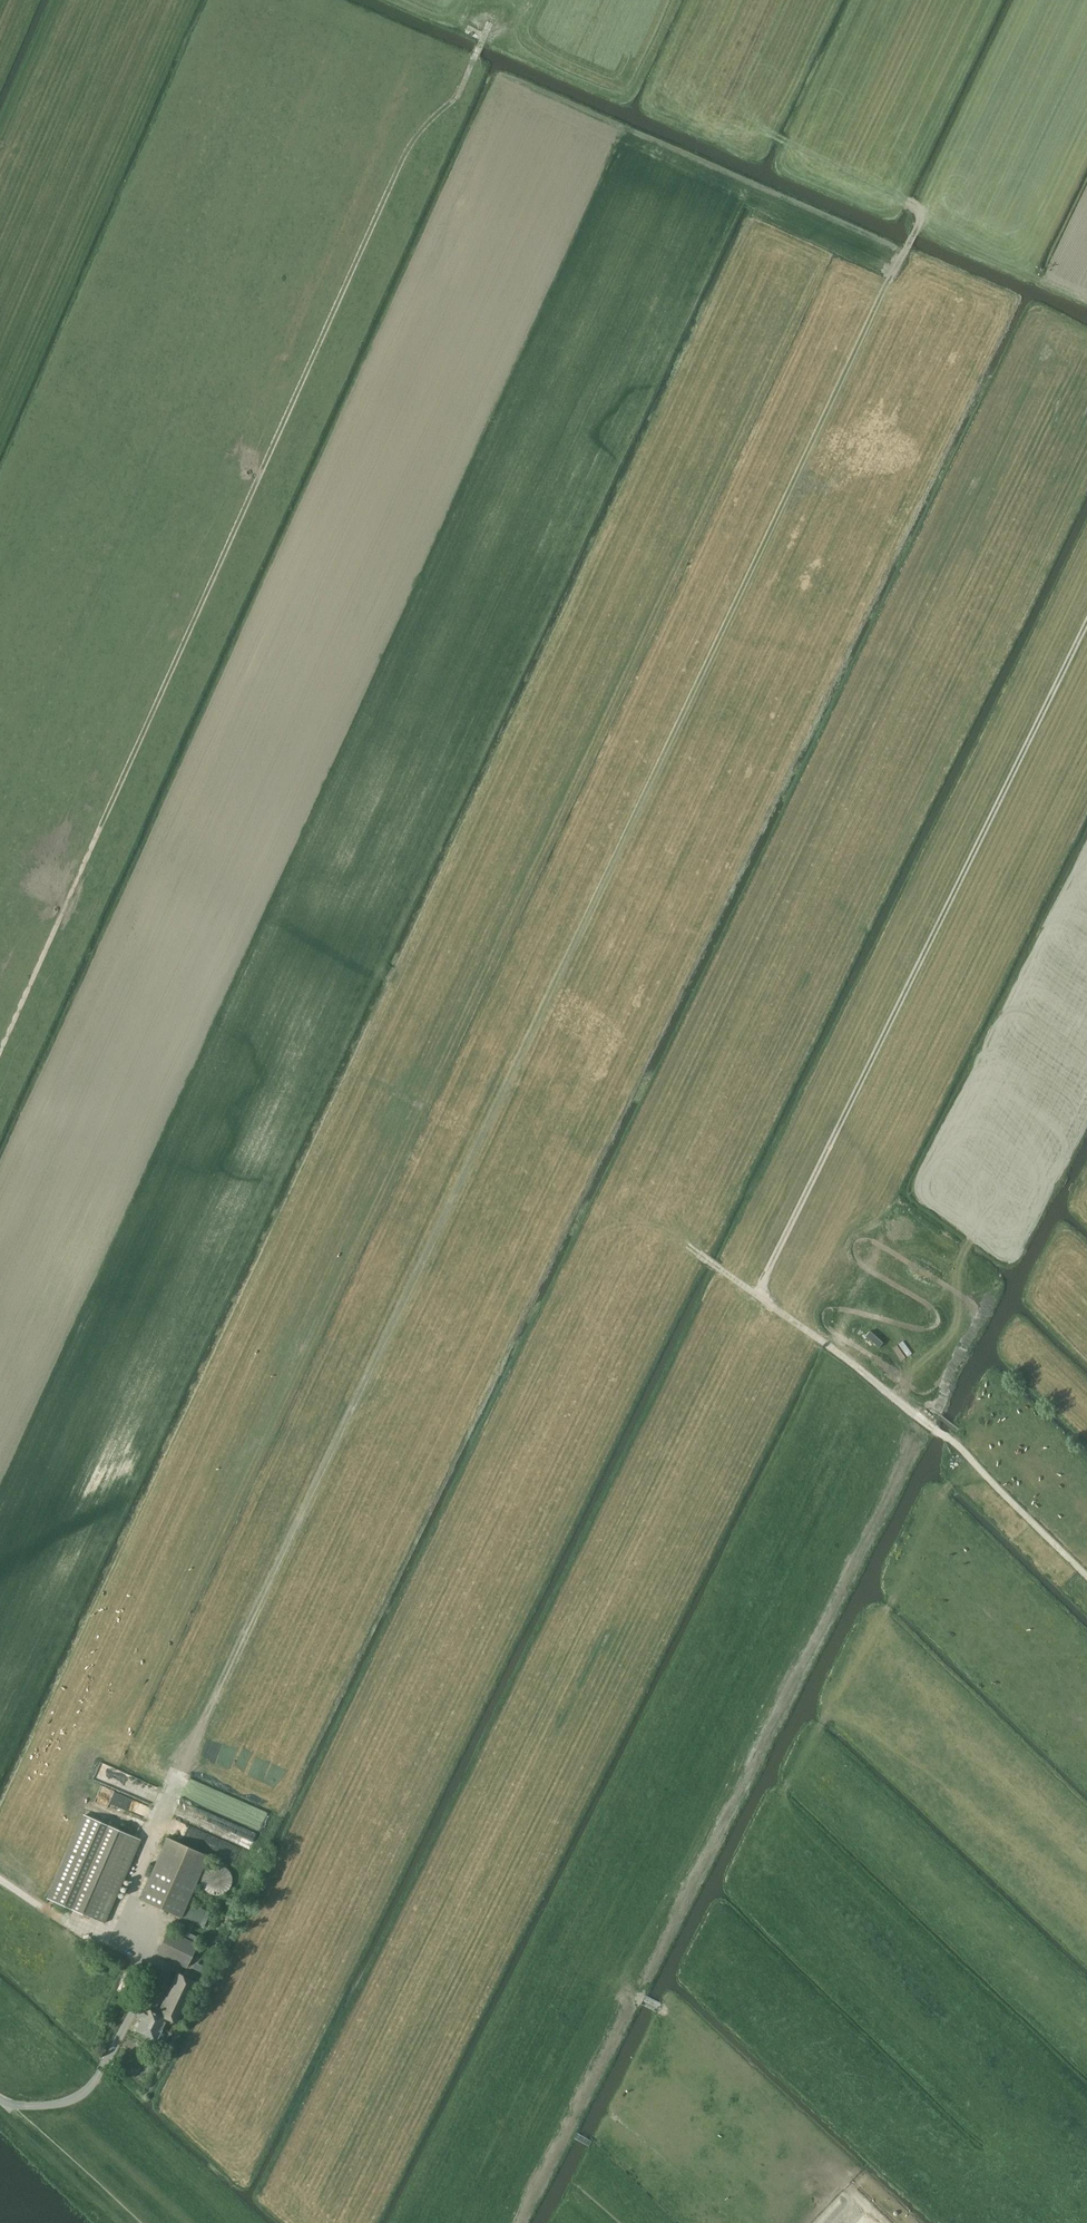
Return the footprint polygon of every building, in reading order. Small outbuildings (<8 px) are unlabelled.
[(47,1898),(70,1908),(107,1824),(84,1814),(47,1898)] [(140,1839),(107,1824),(70,1908),(103,1922),(140,1839)] [(180,1917),(207,1855),(166,1837),(139,1898),(180,1917)] [(201,1874),(200,1879),(201,1884),(204,1889),(208,1892),(213,1894),(218,1894),(223,1892),(228,1889),(230,1884),(231,1879),(230,1874),(228,1869),(223,1866),(218,1864),(213,1864),(208,1866),(204,1869),(201,1874)] [(184,1917),(204,1926),(209,1913),(189,1904),(184,1917)] [(166,1930),(156,1953),(187,1967),(197,1944),(166,1930)] [(197,1962),(194,1968),(202,1972),(205,1966),(197,1962)] [(166,2018),(177,2023),(195,1981),(175,1972),(160,2008),(155,2006),(165,1984),(152,1978),(136,2015),(140,2017),(135,2030),(156,2039),(166,2018)]
